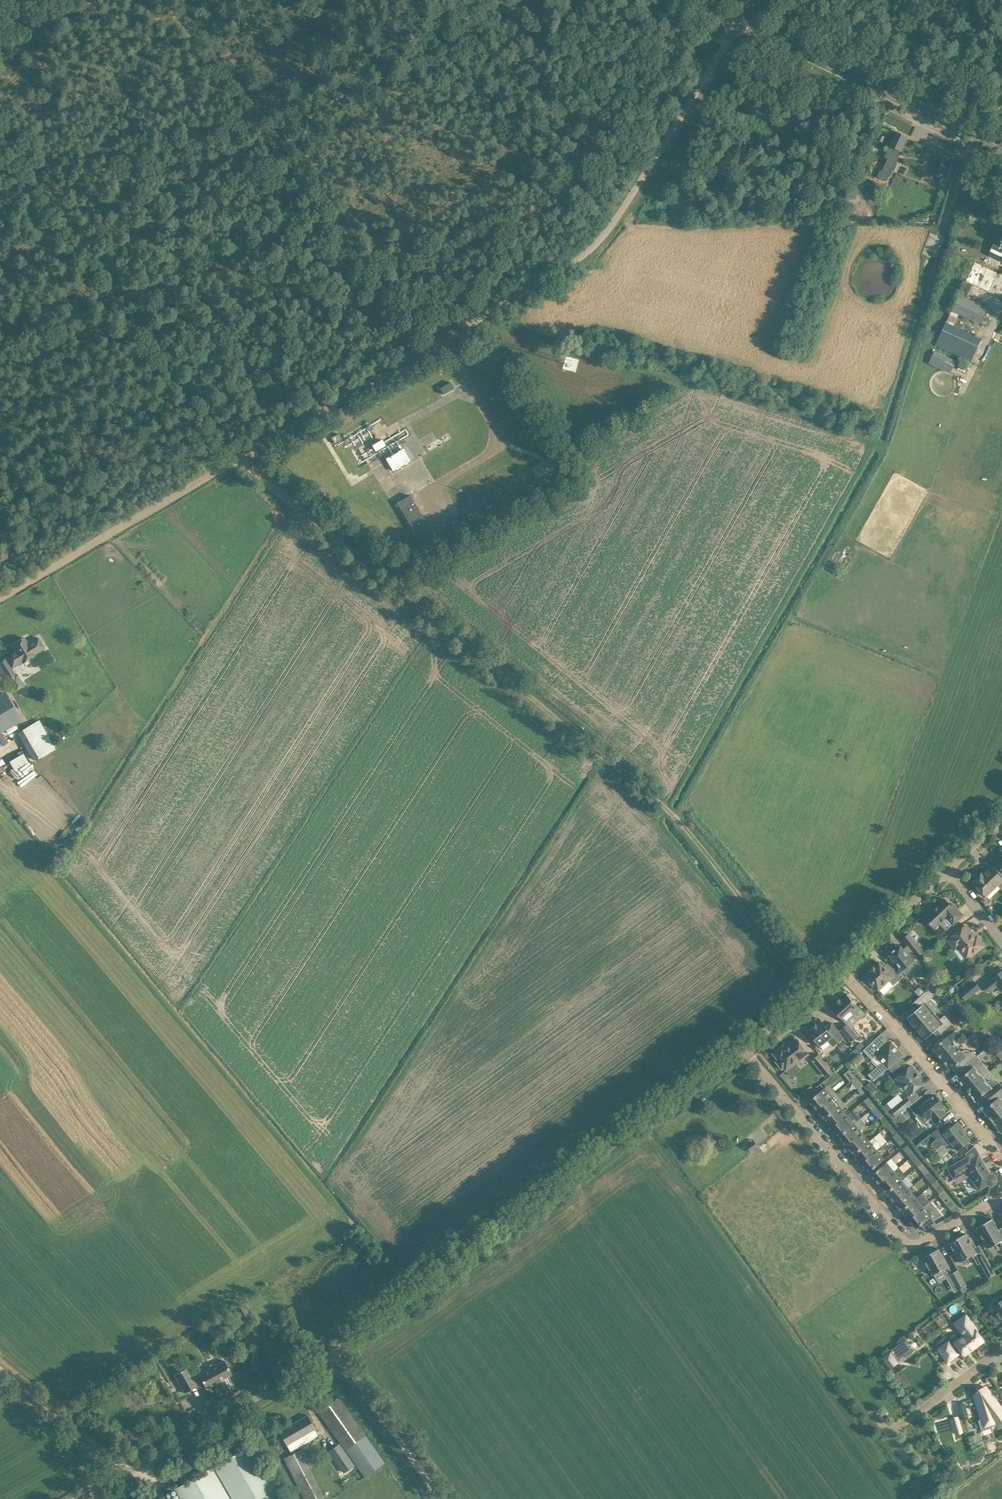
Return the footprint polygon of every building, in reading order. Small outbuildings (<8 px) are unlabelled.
[(888,160),(881,172),(889,176),(890,176),(891,175),(894,169),(895,169),(898,163),(896,162),(899,156),(899,155),(901,151),(903,145),(908,136),(897,131),(893,140),(885,157),(884,158),(888,160)] [(964,219),(961,227),(966,230),(969,221),(964,219)] [(992,248),(1001,253),(1001,226),(992,248)] [(966,282),(1001,299),(1001,276),(974,263),(966,282)] [(960,295),(952,311),(959,314),(980,324),(987,308),(960,295)] [(946,323),(936,345),(970,362),(981,339),(946,323)] [(481,354),(488,351),(481,339),(475,343),(481,354)] [(934,352),(930,361),(943,367),(947,358),(934,352)] [(451,382),(440,388),(444,394),(454,388),(451,382)] [(339,433),(331,438),(335,443),(342,439),(339,433)] [(381,439),(372,445),(375,451),(385,445),(381,439)] [(403,448),(386,458),(393,470),(410,460),(403,448)] [(397,502),(422,545),(435,538),(410,494),(397,502)] [(448,519),(454,528),(464,521),(459,513),(448,519)] [(844,543),(834,560),(844,566),(854,548),(844,543)] [(13,652),(5,657),(11,665),(12,668),(22,661),(23,662),(35,655),(35,654),(45,648),(39,637),(28,643),(24,637),(12,645),(16,651),(14,653),(13,652)] [(0,660),(0,663),(7,675),(10,679),(16,690),(24,685),(17,675),(16,675),(12,668),(11,665),(5,657),(0,660)] [(5,690),(0,693),(0,734),(22,720),(5,690)] [(973,881),(987,896),(994,889),(998,885),(1001,881),(1001,877),(1001,876),(998,873),(993,868),(991,866),(984,873),(983,872),(973,881)] [(950,904),(945,898),(931,911),(930,911),(926,915),(926,916),(925,918),(935,928),(946,917),(953,924),(963,915),(952,903),(950,904)] [(974,953),(976,951),(984,945),(977,936),(974,939),(971,934),(972,933),(966,925),(951,936),(952,937),(949,939),(956,948),(958,946),(968,958),(975,953),(974,953)] [(910,933),(903,938),(911,947),(910,947),(910,948),(918,957),(925,952),(917,942),(910,933)] [(890,951),(889,953),(900,967),(906,962),(910,967),(911,966),(916,972),(924,965),(913,951),(908,955),(899,944),(895,948),(894,946),(889,950),(890,951)] [(866,974),(870,979),(868,980),(873,986),(875,984),(879,988),(888,980),(893,985),(901,977),(891,966),(887,970),(879,962),(866,974)] [(992,978),(984,985),(990,992),(997,985),(1001,991),(1001,970),(992,978)] [(974,980),(959,992),(966,1000),(981,988),(974,980)] [(948,984),(946,987),(946,990),(949,993),(952,993),(955,990),(954,986),(952,984),(948,984)] [(918,987),(915,990),(920,996),(926,991),(923,988),(918,987)] [(914,1026),(916,1028),(935,1012),(926,1002),(934,996),(929,990),(915,1001),(920,1007),(907,1017),(910,1021),(909,1022),(913,1027),(914,1026)] [(831,1007),(845,1022),(860,1008),(852,999),(853,998),(853,996),(850,993),(848,993),(847,994),(846,993),(831,1007)] [(935,1012),(916,1028),(918,1030),(917,1031),(921,1036),(922,1035),(925,1039),(937,1028),(941,1033),(953,1024),(945,1015),(940,1019),(935,1012)] [(834,1045),(844,1037),(832,1022),(826,1026),(820,1018),(807,1028),(820,1045),(829,1039),(834,1045)] [(857,1036),(847,1023),(841,1029),(851,1041),(857,1036)] [(941,1057),(942,1059),(958,1045),(949,1035),(957,1028),(953,1024),(941,1033),(945,1038),(933,1048),(937,1053),(935,1054),(939,1059),(941,1057)] [(984,1027),(979,1031),(987,1041),(993,1036),(984,1027)] [(776,1061),(782,1068),(784,1067),(786,1070),(808,1054),(797,1038),(788,1045),(788,1046),(785,1048),(783,1045),(773,1053),(778,1060),(776,1061)] [(894,1062),(901,1055),(903,1054),(890,1041),(882,1048),(874,1039),(863,1050),(872,1059),(877,1055),(882,1061),(868,1074),(874,1081),(894,1062)] [(861,1042),(856,1046),(860,1051),(865,1047),(861,1042)] [(982,1051),(989,1045),(985,1042),(979,1047),(982,1051)] [(958,1045),(942,1059),(943,1060),(941,1061),(945,1066),(946,1064),(951,1069),(960,1062),(963,1067),(977,1055),(973,1050),(971,1052),(969,1050),(967,1049),(965,1049),(964,1050),(962,1051),(958,1045)] [(856,1048),(850,1053),(854,1057),(860,1053),(856,1048)] [(819,1054),(812,1060),(825,1075),(832,1069),(819,1054)] [(967,1089),(983,1077),(976,1068),(983,1062),(977,1055),(963,1067),(967,1071),(958,1078),(959,1080),(959,1082),(962,1084),(963,1085),(967,1089)] [(924,1083),(919,1078),(916,1073),(917,1072),(911,1065),(896,1077),(901,1083),(900,1085),(900,1087),(901,1090),(904,1090),(906,1090),(910,1094),(924,1083)] [(857,1076),(850,1069),(844,1074),(850,1082),(852,1080),(856,1077),(857,1076)] [(856,1077),(852,1080),(859,1089),(861,1087),(864,1085),(856,1077)] [(967,1089),(970,1093),(971,1094),(971,1096),(973,1099),(975,1099),(976,1100),(985,1093),(988,1098),(1001,1086),(998,1081),(997,1083),(995,1081),(992,1080),(990,1080),(988,1081),(987,1082),(983,1077),(967,1089)] [(865,1086),(869,1091),(876,1086),(871,1081),(865,1086)] [(992,1120),(1001,1113),(1001,1086),(988,1098),(992,1103),(984,1110),(984,1111),(983,1112),(987,1117),(989,1116),(992,1120)] [(809,1100),(817,1109),(832,1096),(825,1087),(809,1100)] [(912,1103),(909,1106),(917,1116),(923,1111),(929,1118),(931,1117),(935,1122),(946,1113),(942,1108),(945,1106),(940,1100),(942,1099),(938,1094),(936,1095),(935,1094),(926,1101),(921,1096),(912,1103)] [(832,1096),(817,1109),(824,1118),(840,1105),(832,1096)] [(876,1105),(868,1096),(864,1100),(871,1109),(876,1105)] [(901,1112),(909,1106),(912,1103),(906,1096),(893,1107),(892,1108),(891,1109),(888,1111),(886,1113),(892,1120),(893,1118),(894,1118),(896,1116),(901,1112)] [(888,1102),(883,1106),(888,1111),(891,1109),(892,1108),(893,1107),(888,1102)] [(840,1105),(824,1118),(832,1127),(847,1114),(840,1105)] [(876,1105),(871,1109),(878,1118),(880,1117),(883,1114),(876,1105)] [(847,1114),(832,1127),(839,1136),(855,1123),(859,1120),(861,1118),(854,1109),(851,1111),(847,1114)] [(894,1118),(893,1118),(898,1125),(906,1118),(901,1112),(896,1116),(894,1118)] [(992,1120),(996,1125),(994,1126),(999,1132),(1000,1130),(1001,1131),(1001,1113),(992,1120)] [(943,1124),(932,1133),(937,1139),(942,1145),(947,1146),(951,1142),(958,1150),(970,1140),(962,1130),(964,1129),(958,1121),(954,1125),(948,1130),(943,1124)] [(855,1123),(839,1136),(847,1145),(862,1132),(855,1123)] [(890,1123),(887,1126),(895,1135),(898,1132),(890,1123)] [(862,1132),(847,1145),(854,1154),(870,1141),(869,1141),(862,1132)] [(906,1142),(898,1132),(895,1135),(893,1136),(901,1146),(906,1142)] [(870,1141),(854,1154),(862,1163),(877,1150),(882,1145),(875,1137),(869,1141),(870,1141)] [(759,1146),(753,1139),(746,1146),(751,1153),(759,1146)] [(915,1153),(908,1144),(903,1148),(910,1157),(915,1153)] [(877,1150),(862,1163),(869,1172),(884,1159),(877,1150)] [(918,1166),(922,1162),(915,1153),(910,1157),(918,1166)] [(947,1167),(954,1179),(969,1171),(979,1189),(987,1184),(992,1185),(996,1183),(997,1178),(994,1174),(990,1173),(978,1154),(972,1158),(970,1155),(967,1157),(967,1156),(947,1167)] [(871,1174),(879,1183),(894,1171),(887,1162),(871,1174)] [(925,1165),(920,1169),(925,1175),(930,1171),(926,1167),(925,1165)] [(894,1171),(879,1183),(886,1192),(902,1180),(894,1171)] [(930,1171),(925,1175),(933,1184),(937,1180),(930,1171)] [(902,1180),(886,1192),(894,1201),(909,1189),(902,1180)] [(937,1180),(933,1184),(940,1194),(945,1190),(937,1180)] [(909,1189),(894,1201),(901,1210),(917,1198),(909,1189)] [(940,1194),(939,1194),(946,1203),(947,1205),(953,1201),(945,1190),(940,1194)] [(917,1198),(901,1210),(909,1219),(924,1207),(924,1206),(930,1201),(923,1193),(917,1198)] [(924,1207),(909,1219),(916,1228),(931,1216),(934,1219),(941,1214),(930,1201),(924,1206),(924,1207)] [(988,1248),(1000,1241),(1001,1245),(1001,1227),(998,1229),(992,1218),(977,1227),(988,1248)] [(953,1253),(958,1262),(958,1261),(960,1260),(960,1261),(962,1260),(964,1261),(968,1259),(969,1256),(972,1254),(978,1264),(981,1262),(988,1275),(990,1279),(997,1275),(984,1253),(979,1256),(972,1244),(969,1238),(968,1238),(966,1233),(958,1237),(957,1236),(952,1239),(952,1241),(950,1242),(955,1252),(953,1253)] [(944,1271),(942,1269),(949,1265),(939,1248),(923,1257),(925,1259),(923,1260),(927,1267),(928,1266),(933,1274),(934,1273),(936,1276),(944,1271)] [(952,1273),(949,1274),(958,1290),(967,1285),(958,1269),(952,1273)] [(962,1296),(957,1300),(961,1305),(966,1301),(962,1296)] [(997,1299),(999,1302),(993,1306),(997,1311),(992,1315),(998,1323),(1001,1319),(1001,1296),(997,1299)] [(236,1306),(233,1308),(238,1317),(241,1315),(246,1322),(251,1318),(242,1303),(236,1306)] [(938,1349),(948,1362),(959,1353),(957,1352),(960,1350),(964,1355),(984,1340),(975,1328),(976,1327),(966,1314),(954,1323),(964,1336),(955,1342),(955,1343),(952,1345),(949,1341),(938,1349)] [(892,1347),(878,1358),(887,1370),(900,1361),(899,1359),(904,1354),(906,1357),(914,1351),(906,1339),(893,1348),(892,1347)] [(187,1368),(175,1374),(185,1392),(197,1386),(196,1384),(201,1382),(203,1382),(206,1388),(232,1373),(225,1361),(218,1365),(210,1363),(208,1371),(193,1379),(187,1368)] [(975,1395),(982,1419),(980,1420),(982,1429),(992,1427),(991,1425),(999,1423),(1001,1425),(1001,1408),(993,1396),(991,1397),(989,1391),(986,1387),(980,1391),(982,1393),(975,1395)] [(338,1397),(318,1411),(346,1449),(360,1469),(365,1476),(384,1462),(365,1436),(338,1397)] [(316,1429),(312,1423),(307,1415),(279,1431),(287,1446),(316,1429)] [(963,1416),(959,1417),(952,1419),(956,1432),(967,1429),(963,1416)] [(251,1445),(175,1488),(181,1498),(282,1498),(251,1445)] [(353,1464),(339,1445),(329,1452),(343,1471),(353,1464)] [(301,1449),(285,1458),(294,1475),(310,1467),(301,1449)]
